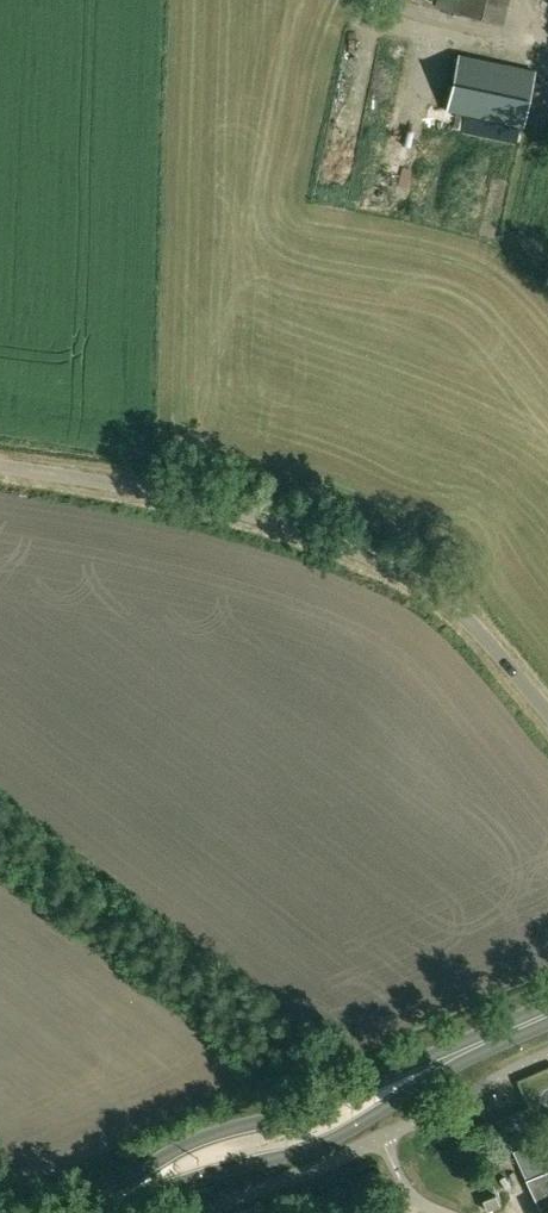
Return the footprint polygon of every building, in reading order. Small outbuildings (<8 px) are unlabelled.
[(435,7),(504,23),(509,0),(437,0),(435,7)] [(524,127),(536,70),(458,53),(446,111),(524,127)] [(527,1181),(542,1212),(547,1212),(547,1172),(527,1181)] [(496,1195),(483,1200),(487,1210),(500,1205),(496,1195)]
